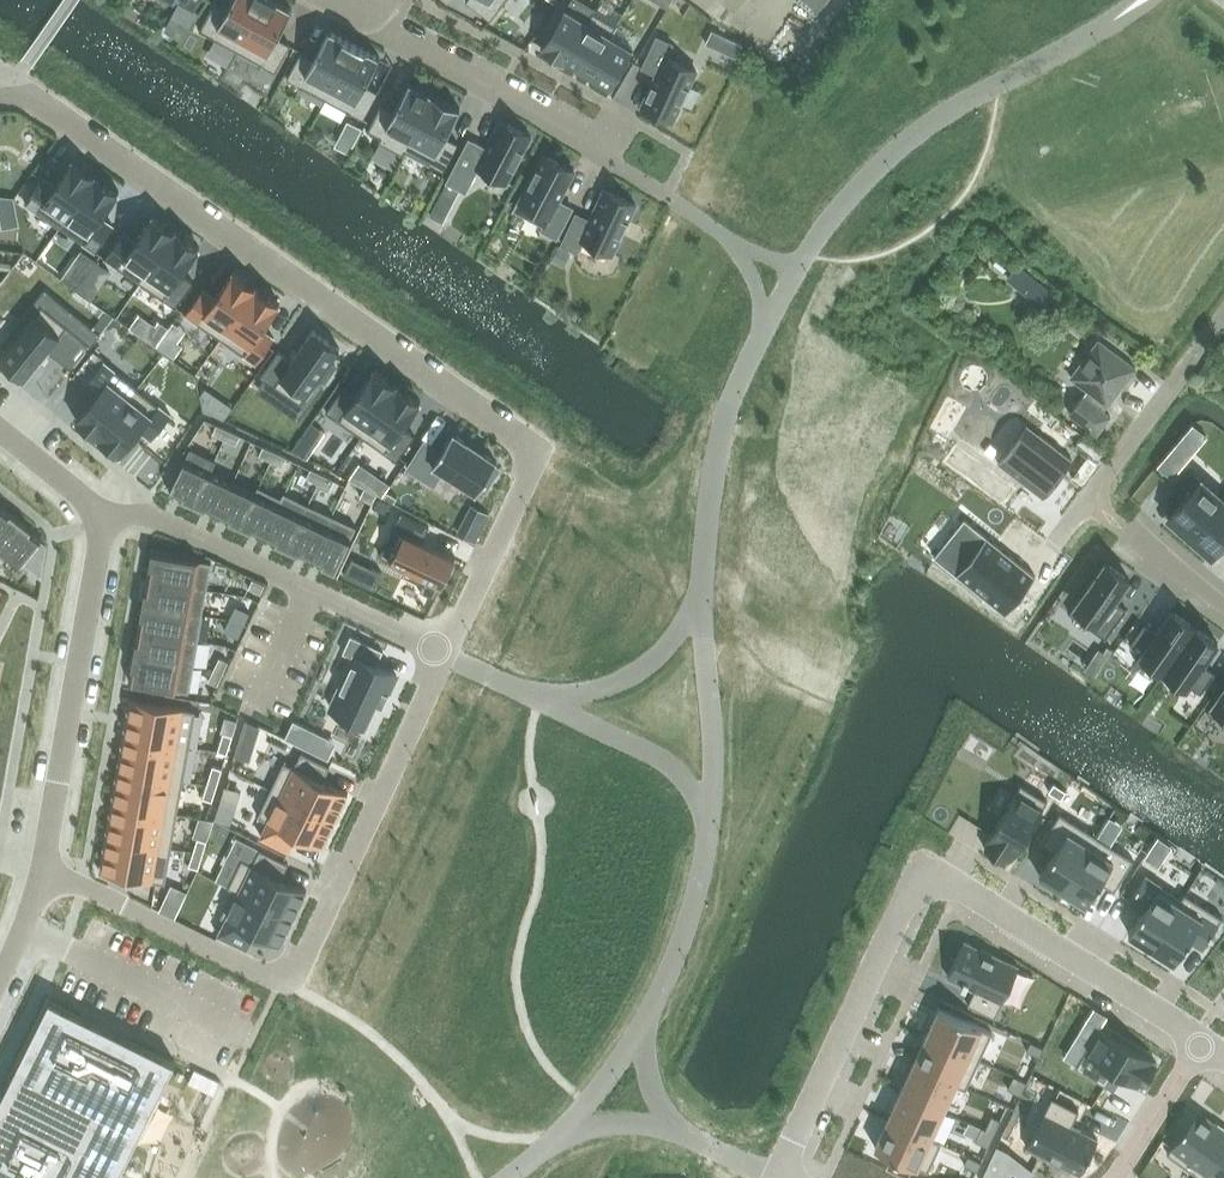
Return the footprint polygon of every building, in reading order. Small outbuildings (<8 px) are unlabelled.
[(195,11),(202,0),(174,0),(195,11)] [(265,0),(233,0),(227,10),(214,3),(199,30),(237,51),(265,0)] [(237,51),(275,72),(290,44),(277,37),(292,9),(275,0),(265,0),(237,51)] [(466,0),(490,20),(507,0),(466,0)] [(588,22),(587,21),(565,8),(541,47),(564,61),(588,22)] [(588,22),(564,61),(587,74),(611,35),(611,36),(617,26),(593,12),(587,21),(588,22)] [(189,27),(173,16),(166,29),(181,40),(189,27)] [(326,99),(355,43),(329,30),(315,58),(302,51),(287,79),(326,99)] [(611,35),(587,74),(610,88),(633,49),(611,36),(611,35)] [(642,106),(673,121),(697,71),(667,57),(673,44),(658,37),(642,67),(656,73),(642,106)] [(742,45),(727,37),(721,50),(736,57),(742,45)] [(355,43),(326,99),(364,119),(378,91),(365,85),(380,57),(355,43)] [(406,151),(435,95),(434,95),(436,91),(416,81),(414,85),(410,82),(395,110),(382,103),(367,131),(381,138),(379,142),(404,155),(406,151)] [(435,95),(406,151),(444,171),(459,143),(446,136),(460,108),(435,95)] [(507,182),(531,136),(501,120),(487,148),(470,139),(447,182),(461,189),(466,191),(478,168),(507,182)] [(347,121),(341,133),(355,141),(361,129),(347,121)] [(544,155),(515,210),(544,225),(542,229),(557,237),(573,207),(559,201),(575,167),(544,155)] [(43,177),(25,203),(61,227),(97,176),(73,159),(55,185),(43,177)] [(97,176),(61,227),(96,252),(114,226),(102,218),(120,192),(97,176)] [(447,182),(441,194),(454,201),(461,189),(447,182)] [(577,213),(562,244),(578,251),(583,240),(613,254),(636,203),(605,189),(591,220),(577,213)] [(124,233),(106,258),(141,283),(177,231),(154,215),(136,241),(124,233)] [(177,231),(141,283),(176,307),(194,282),(182,273),(200,247),(177,231)] [(558,246),(551,259),(563,266),(570,252),(558,246)] [(77,290),(87,275),(98,260),(82,249),(62,279),(77,290)] [(98,260),(87,275),(77,290),(91,300),(102,285),(113,270),(98,260)] [(1016,264),(1007,275),(1017,283),(1026,272),(1016,264)] [(204,288),(186,314),(221,339),(257,287),(234,271),(216,297),(204,288)] [(1043,285),(1034,297),(1045,306),(1054,294),(1043,285)] [(257,287),(221,339),(257,363),(274,338),(262,329),(280,303),(257,287)] [(950,293),(948,300),(951,305),(958,307),(963,303),(965,297),(961,292),(955,290),(950,293)] [(0,358),(0,359),(25,379),(48,350),(73,369),(92,345),(42,305),(23,329),(19,325),(5,342),(10,345),(0,358)] [(156,325),(147,338),(157,345),(170,328),(160,321),(156,325)] [(279,351),(261,376),(301,404),(318,379),(323,382),(335,365),(331,361),(340,348),(313,329),(292,360),(279,351)] [(179,341),(167,333),(159,345),(176,357),(184,345),(179,341)] [(1108,405),(1136,368),(1099,340),(1071,377),(1088,390),(1070,414),(1097,434),(1111,416),(1103,410),(1107,405),(1108,405)] [(94,350),(73,376),(84,385),(104,361),(105,359),(94,350)] [(96,394),(76,419),(98,437),(137,387),(104,361),(84,385),(96,394)] [(344,386),(327,412),(362,436),(398,385),(375,369),(356,395),(344,386)] [(398,385),(362,436),(397,461),(415,435),(403,427),(421,401),(398,385)] [(137,387),(98,437),(120,454),(140,430),(152,439),(171,414),(137,387)] [(1023,422),(994,460),(1039,496),(1069,459),(1023,422)] [(217,425),(213,434),(225,439),(229,430),(217,425)] [(229,430),(225,439),(236,445),(241,436),(229,430)] [(425,440),(407,468),(434,485),(444,470),(478,492),(480,488),(485,492),(500,468),(495,465),(497,461),(453,433),(441,451),(425,440)] [(298,441),(293,449),(305,457),(310,449),(298,441)] [(178,474),(170,492),(194,503),(210,469),(211,470),(217,460),(191,447),(186,457),(178,474)] [(264,447),(259,456),(271,461),(275,452),(264,447)] [(1185,462),(1170,450),(1158,465),(1172,477),(1185,462)] [(275,452),(271,461),(283,466),(287,458),(275,452)] [(182,455),(172,471),(178,474),(186,457),(182,455)] [(210,469),(194,503),(217,514),(233,481),(211,470),(210,469)] [(311,469),(307,478),(319,484),(323,475),(311,469)] [(1185,498),(1168,517),(1170,519),(1189,535),(1223,497),(1191,469),(1174,488),(1185,498)] [(323,475),(319,484),(330,489),(335,480),(323,475)] [(391,484),(381,478),(373,491),(384,496),(391,484)] [(233,481),(217,514),(241,526),(257,492),(256,492),(233,481)] [(257,492),(241,526),(265,537),(283,499),(281,498),(258,487),(256,492),(257,492)] [(365,488),(360,496),(372,503),(377,494),(365,488)] [(283,499),(265,537),(288,548),(309,504),(283,492),(281,498),(283,499)] [(1189,535),(1211,555),(1223,540),(1223,495),(1223,497),(1189,535)] [(378,498),(374,508),(386,514),(391,504),(378,498)] [(0,506),(0,548),(22,521),(2,504),(0,506)] [(309,504),(288,548),(312,559),(333,515),(309,504)] [(402,512),(380,555),(407,568),(405,574),(424,583),(426,578),(441,586),(456,556),(423,540),(430,525),(402,512)] [(333,515),(312,559),(336,571),(356,527),(333,515)] [(0,548),(0,551),(19,567),(43,537),(22,521),(0,548)] [(956,521),(929,561),(983,596),(986,591),(1009,607),(1031,573),(956,521)] [(152,552),(148,578),(207,589),(212,562),(152,552)] [(352,558),(344,575),(375,589),(382,572),(352,558)] [(1105,562),(1070,613),(1106,638),(1127,608),(1115,600),(1130,579),(1106,562),(1105,562)] [(148,578),(143,604),(203,614),(207,589),(148,578)] [(253,579),(249,588),(261,593),(265,584),(253,579)] [(143,604),(138,629),(198,640),(203,614),(143,604)] [(242,609),(237,621),(246,625),(251,613),(242,609)] [(1144,624),(1130,644),(1142,652),(1135,662),(1160,679),(1167,670),(1196,628),(1171,610),(1156,632),(1144,624)] [(237,621),(231,632),(240,637),(246,625),(237,621)] [(1196,628),(1167,670),(1201,693),(1215,672),(1203,664),(1218,643),(1196,628)] [(138,629),(134,655),(193,666),(198,640),(138,629)] [(354,657),(330,707),(344,714),(341,720),(362,730),(375,701),(383,705),(397,674),(376,665),(384,650),(351,635),(343,652),(354,657)] [(134,655),(129,682),(188,692),(193,666),(134,655)] [(220,657),(214,669),(223,673),(228,661),(220,657)] [(214,669),(209,681),(217,685),(223,673),(214,669)] [(1207,711),(1223,723),(1223,687),(1208,711),(1207,711)] [(130,699),(124,734),(190,745),(196,711),(130,699)] [(228,718),(224,732),(233,735),(238,721),(228,718)] [(297,719),(289,737),(310,747),(318,730),(297,719)] [(246,720),(242,732),(256,736),(259,726),(246,720)] [(224,732),(218,751),(227,754),(233,735),(224,732)] [(124,734),(118,768),(184,780),(190,745),(124,734)] [(284,762),(271,789),(335,820),(348,793),(323,780),(330,765),(302,751),(294,767),(284,762)] [(213,766),(208,782),(217,785),(222,768),(213,766)] [(118,768),(112,803),(178,814),(184,780),(118,768)] [(208,782),(203,798),(212,801),(217,785),(208,782)] [(1054,782),(1049,791),(1061,799),(1067,790),(1054,782)] [(988,843),(985,847),(1009,862),(1048,800),(1021,784),(985,842),(988,843)] [(271,789),(258,816),(268,821),(261,836),(289,850),(297,835),(322,847),(335,820),(271,789)] [(112,803),(106,837),(172,849),(178,814),(112,803)] [(218,809),(215,818),(230,823),(233,813),(218,809)] [(1055,852),(1040,875),(1063,890),(1098,836),(1061,812),(1041,843),(1055,852)] [(1098,836),(1063,890),(1064,890),(1086,904),(1101,881),(1115,890),(1134,859),(1098,836)] [(106,837),(100,872),(166,883),(172,849),(106,837)] [(198,838),(194,852),(203,855),(207,841),(198,838)] [(242,859),(229,887),(234,890),(234,889),(293,917),(307,890),(281,878),(289,862),(260,849),(253,864),(242,859)] [(194,852),(189,866),(199,869),(203,855),(194,852)] [(1146,874),(1129,901),(1143,910),(1129,932),(1152,947),(1186,893),(1185,892),(1182,897),(1146,874)] [(176,917),(188,891),(173,884),(161,910),(176,917)] [(226,918),(219,934),(248,947),(255,932),(280,944),(293,917),(234,889),(234,890),(221,916),(226,918)] [(1186,893),(1152,947),(1175,961),(1189,939),(1203,948),(1223,917),(1186,893)] [(965,941),(948,976),(975,988),(968,1004),(995,1016),(1019,966),(965,941)] [(0,1099),(0,1177),(117,1177),(176,1062),(175,1061),(133,1040),(91,1019),(83,1015),(50,999),(0,1099)] [(940,1007),(927,1034),(980,1059),(993,1032),(940,1007)] [(1094,1008),(1088,1017),(1102,1025),(1107,1016),(1094,1008)] [(1102,1025),(1077,1066),(1106,1084),(1115,1070),(1143,1087),(1157,1063),(1153,1060),(1155,1058),(1102,1025)] [(927,1034),(914,1062),(967,1087),(980,1059),(927,1034)] [(1031,1041),(1027,1050),(1040,1056),(1044,1047),(1031,1041)] [(1073,1043),(1066,1056),(1078,1063),(1085,1051),(1073,1043)] [(914,1062),(901,1091),(944,1110),(956,1084),(966,1089),(967,1087),(914,1062)] [(189,1082),(215,1095),(222,1081),(195,1069),(194,1070),(189,1082)] [(1014,1077),(1008,1090),(1021,1096),(1027,1083),(1014,1077)] [(901,1091),(888,1119),(941,1144),(942,1142),(932,1137),(944,1110),(901,1091)] [(1053,1097),(1027,1146),(1080,1174),(1098,1139),(1071,1125),(1079,1110),(1053,1097)] [(1167,1152),(1197,1174),(1223,1138),(1223,1128),(1199,1110),(1167,1152)] [(988,1115),(981,1128),(995,1134),(1001,1121),(988,1115)] [(888,1119),(875,1147),(928,1171),(941,1144),(888,1119)] [(981,1128),(975,1141),(989,1147),(995,1134),(981,1128)] [(1197,1174),(1202,1177),(1223,1177),(1223,1138),(1197,1174)] [(1032,1172),(1008,1153),(996,1148),(982,1177),(1031,1177),(1032,1172)] [(968,1155),(964,1164),(977,1170),(982,1161),(968,1155)]
